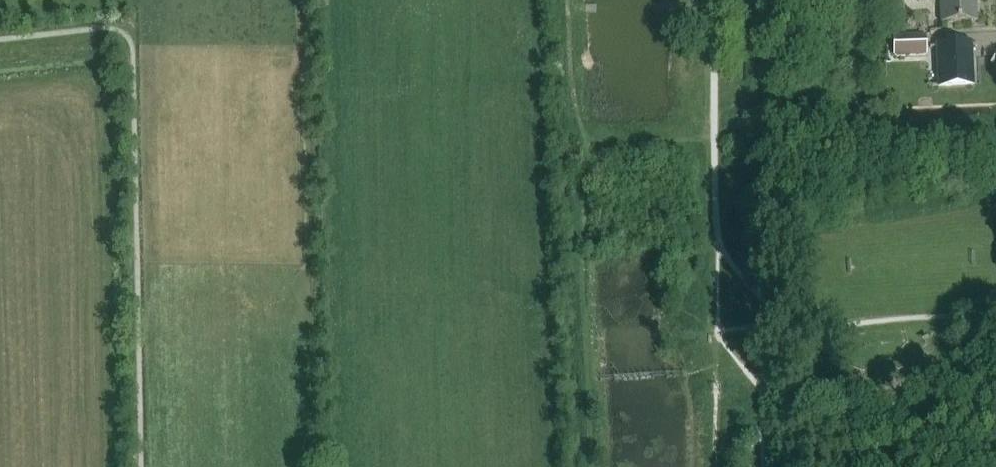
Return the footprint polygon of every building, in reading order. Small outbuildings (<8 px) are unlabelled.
[(904,0),(886,0),(887,10),(904,9),(904,0)] [(942,22),(977,21),(976,0),(941,0),(942,22)] [(927,56),(926,35),(893,36),(894,57),(927,56)] [(940,86),(973,84),(971,44),(938,46),(940,86)]
